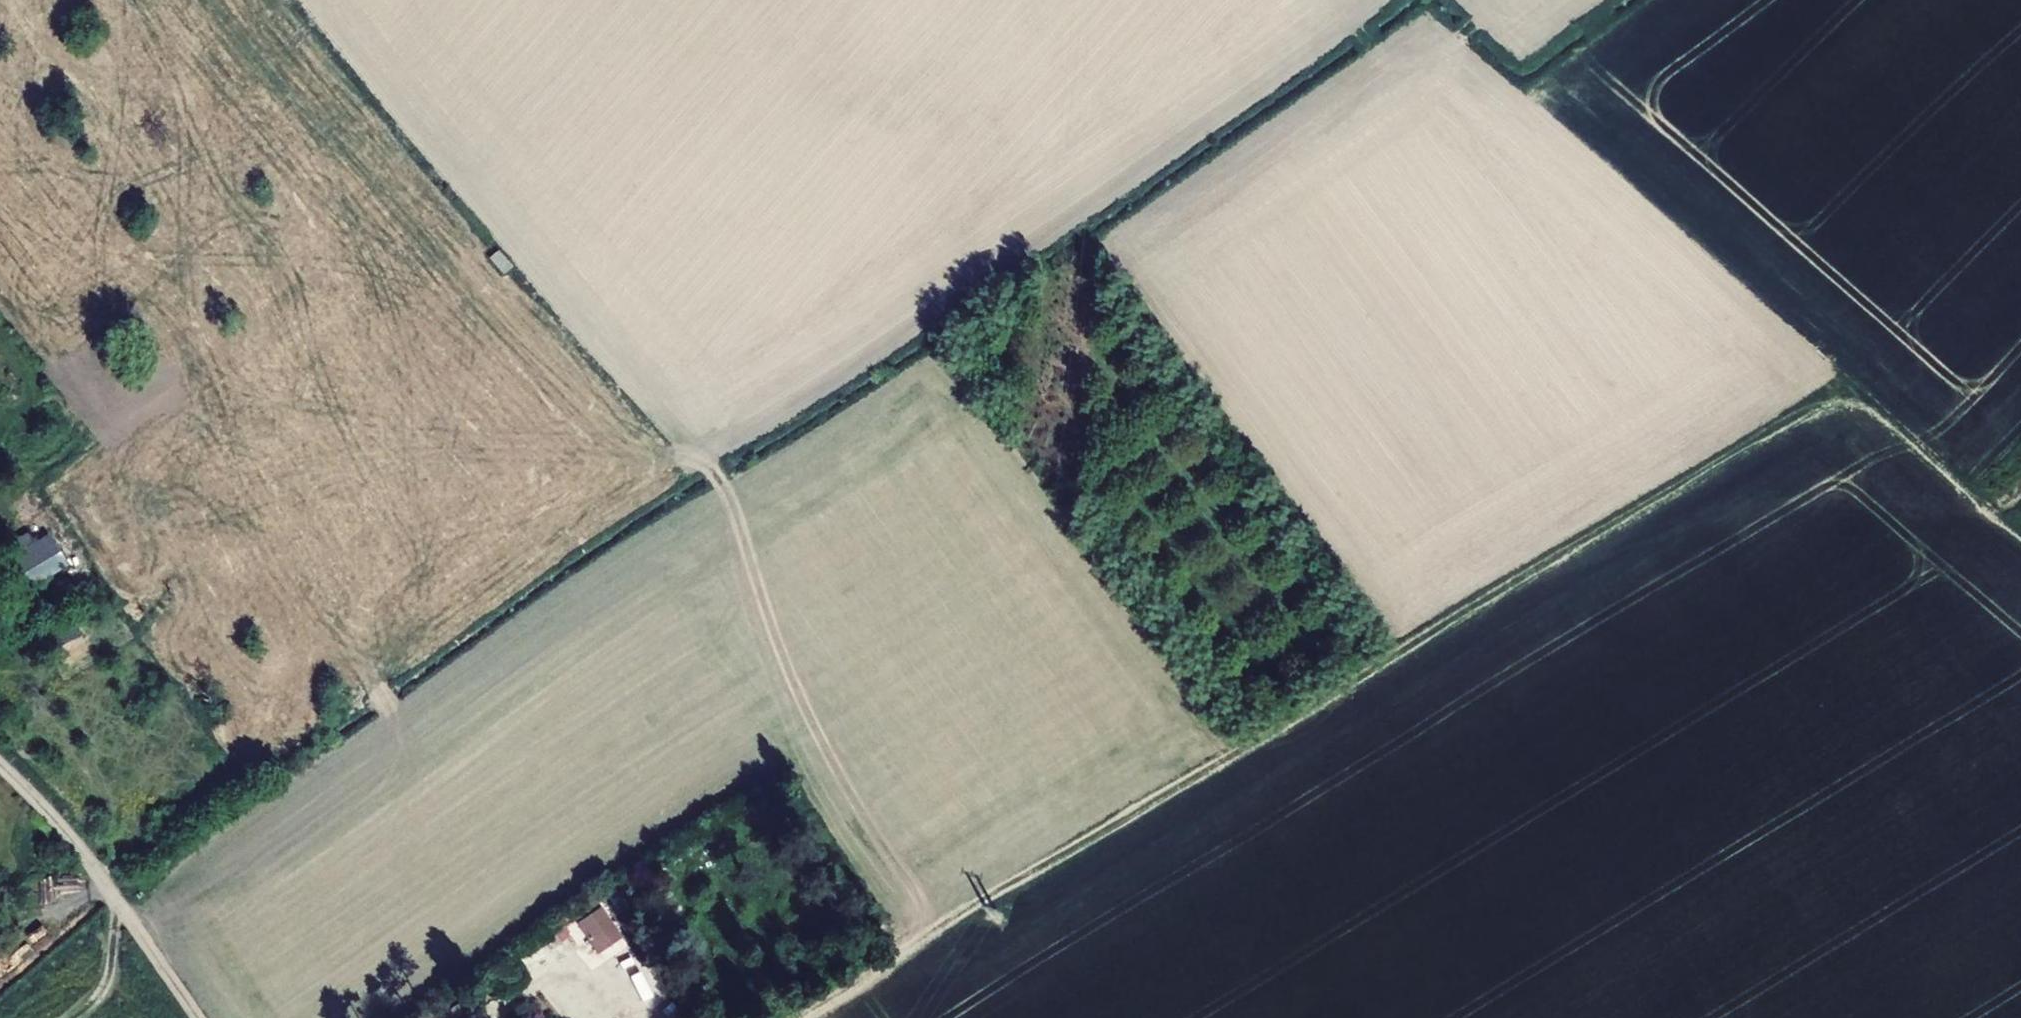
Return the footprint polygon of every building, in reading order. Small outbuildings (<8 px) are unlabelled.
[(51,535),(33,545),(28,538),(9,549),(31,589),(69,568),(51,535)] [(583,924),(605,956),(631,938),(609,907),(583,924)]
